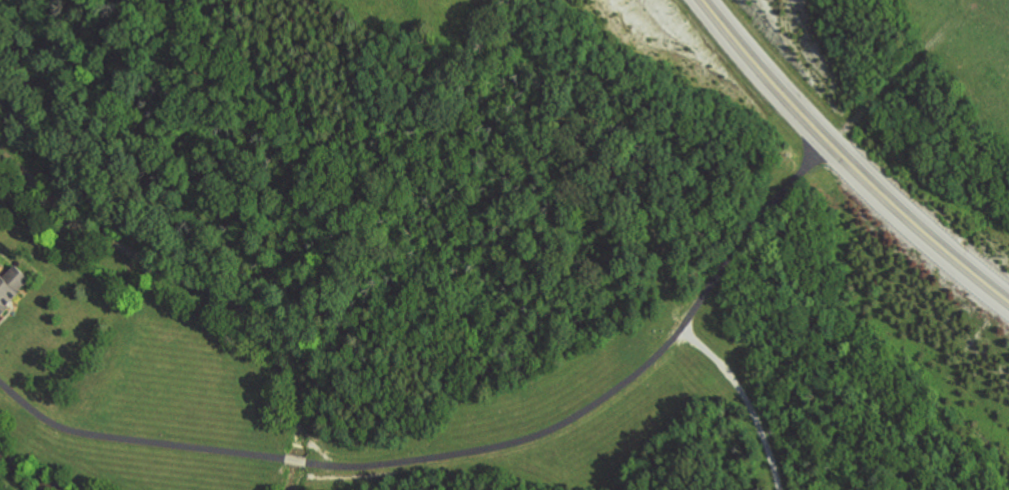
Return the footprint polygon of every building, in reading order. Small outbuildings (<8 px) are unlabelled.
[(1,315),(0,314),(0,270),(4,274),(16,262),(32,276),(20,289),(21,290),(10,302),(9,303),(11,305),(1,315)]
